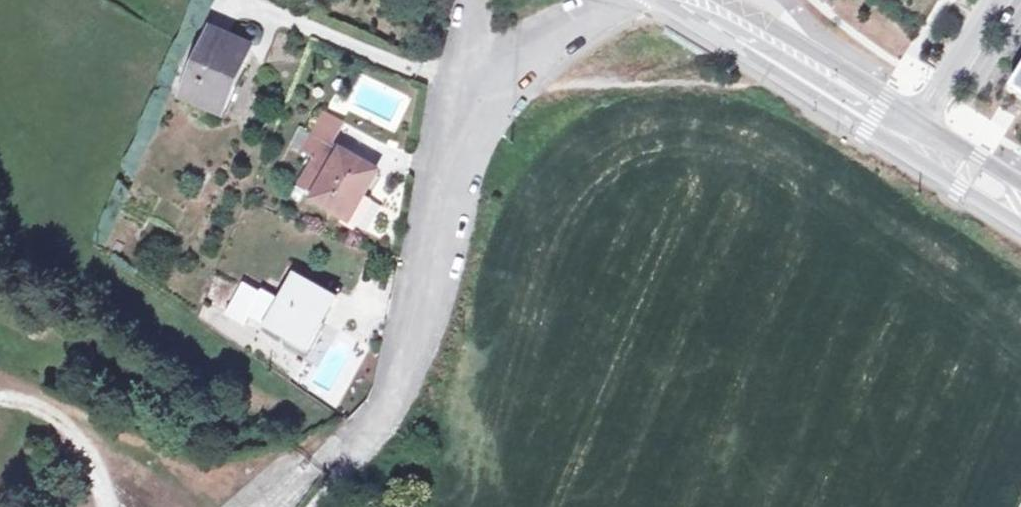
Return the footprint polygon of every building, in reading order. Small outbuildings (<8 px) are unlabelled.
[(191,96),(227,113),(255,50),(218,34),(191,96)] [(324,150),(328,152),(341,131),(321,121),(310,141),(324,148),(324,150)] [(312,207),(347,228),(376,180),(328,152),(324,150),(324,148),(310,141),(302,158),(314,164),(309,175),(324,184),(315,200),(312,207)] [(324,184),(309,175),(299,191),(315,200),(324,184)] [(259,300),(243,291),(227,319),(244,328),(249,319),(302,350),(329,302),(294,282),(279,309),(261,297),(259,300)]
